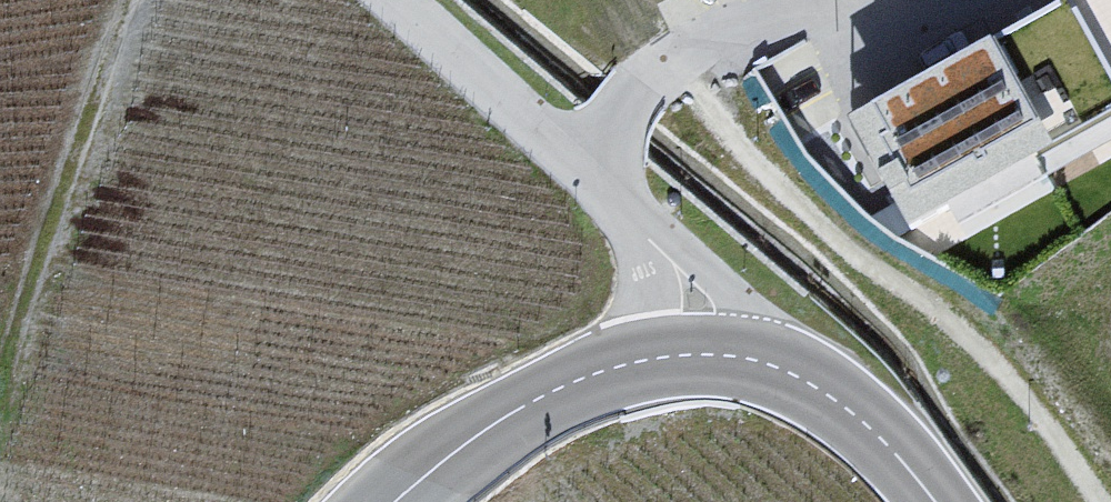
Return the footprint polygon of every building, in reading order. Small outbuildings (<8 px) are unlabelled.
[(852,117),(911,223),(1110,112),(1110,0),(1063,0),(852,117)]
